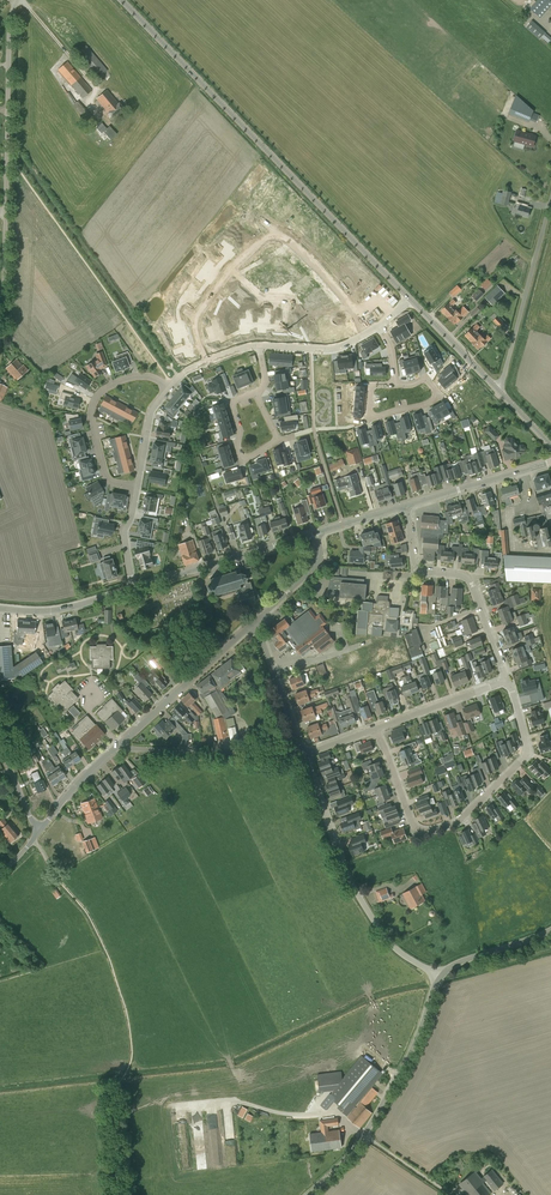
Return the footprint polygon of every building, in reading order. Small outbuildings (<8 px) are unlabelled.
[(540,19),(550,6),(550,1),(549,0),(538,0),(530,9),(540,19)] [(526,27),(539,40),(542,37),(548,44),(550,41),(550,39),(532,21),(526,27)] [(76,54),(97,80),(108,70),(86,45),(76,54)] [(58,70),(82,98),(92,90),(67,61),(58,70)] [(112,78),(109,74),(100,82),(103,85),(112,78)] [(107,112),(112,118),(124,108),(119,102),(118,103),(107,90),(96,99),(107,113),(107,112)] [(73,105),(92,128),(97,123),(79,101),(76,103),(69,92),(66,94),(73,105)] [(516,117),(529,122),(533,112),(512,104),(508,114),(516,117)] [(103,131),(110,140),(117,134),(109,126),(106,128),(102,123),(96,128),(101,133),(103,131)] [(517,130),(514,142),(526,145),(533,147),(536,136),(529,134),(517,130)] [(495,203),(507,206),(511,192),(503,190),(502,193),(497,192),(495,203)] [(257,196),(253,201),(264,210),(271,202),(274,204),(278,198),(275,196),(273,199),(267,194),(263,200),(257,196)] [(278,219),(275,222),(284,229),(294,219),(287,213),(292,208),(291,208),(294,205),(290,200),(280,209),(281,211),(276,217),(278,219)] [(518,210),(517,214),(528,217),(530,209),(525,208),(525,206),(516,204),(515,209),(518,210)] [(250,224),(246,230),(256,237),(260,232),(257,229),(259,226),(249,219),(247,222),(250,224)] [(238,233),(234,238),(244,245),(248,240),(245,238),(247,235),(237,228),(235,231),(238,233)] [(234,256),(238,250),(235,247),(237,244),(228,236),(225,240),(228,243),(225,249),(234,256)] [(290,253),(284,256),(289,266),(295,263),(290,253)] [(289,266),(284,256),(278,259),(284,269),(289,266)] [(207,268),(218,276),(223,269),(216,264),(218,262),(212,257),(210,260),(212,262),(207,268)] [(284,269),(278,259),(273,262),(278,272),(284,269)] [(278,272),(273,262),(267,265),(272,275),(278,272)] [(272,275),(267,265),(261,268),(266,278),(272,275)] [(266,278),(261,268),(255,271),(261,281),(266,278)] [(206,276),(214,282),(218,276),(207,269),(203,274),(201,272),(198,276),(204,280),(206,276)] [(308,288),(316,281),(312,276),(304,283),(308,288)] [(486,289),(493,283),(488,278),(481,284),(486,289)] [(190,293),(201,301),(205,295),(197,289),(200,286),(194,281),(191,285),(194,287),(190,293)] [(312,293),(320,286),(316,281),(308,288),(312,293)] [(233,282),(229,287),(238,294),(242,289),(233,282)] [(457,285),(449,293),(454,297),(462,290),(457,285)] [(316,298),(324,291),(320,286),(312,293),(316,298)] [(497,286),(486,297),(493,304),(504,293),(497,286)] [(238,294),(229,287),(226,293),(235,299),(238,294)] [(477,292),(472,297),(476,301),(481,297),(484,294),(480,289),(477,292)] [(320,303),(328,296),(324,291),(316,298),(320,303)] [(197,306),(201,301),(190,293),(186,299),(184,297),(182,299),(187,304),(189,301),(197,306)] [(235,299),(226,293),(222,298),(231,305),(235,299)] [(332,301),(328,296),(320,303),(324,309),(332,301)] [(231,305),(222,298),(218,303),(227,310),(231,305)] [(453,299),(441,311),(445,314),(445,315),(446,317),(447,317),(448,318),(456,310),(452,306),(456,302),(453,299)] [(227,310),(218,303),(214,309),(223,315),(227,310)] [(456,310),(448,318),(449,319),(449,320),(450,321),(451,321),(454,324),(457,321),(458,322),(468,312),(463,307),(457,312),(456,310)] [(478,307),(470,314),(473,317),(480,310),(478,307)] [(333,322),(339,333),(345,329),(340,322),(343,320),(340,314),(337,316),(339,319),(333,322)] [(264,320),(258,321),(258,333),(265,332),(264,328),(268,328),(268,315),(264,315),(264,320)] [(408,315),(400,319),(403,324),(411,319),(408,315)] [(498,316),(493,322),(499,328),(505,323),(498,316)] [(274,331),(274,332),(279,332),(279,327),(283,327),(284,317),(280,317),(280,321),(274,320),(274,331)] [(297,327),(298,317),(293,317),(292,322),(288,321),(287,333),(293,334),(293,329),(297,329),(297,327)] [(248,323),(242,324),(243,335),(249,334),(249,330),(252,330),(251,318),(247,319),(248,323)] [(304,322),(303,333),(310,334),(311,325),(315,325),(315,319),(311,319),(311,322),(304,322)] [(174,332),(186,327),(183,320),(175,323),(174,320),(167,322),(168,325),(171,325),(174,332)] [(212,336),(223,332),(221,326),(224,324),(223,321),(216,323),(218,326),(210,330),(212,336)] [(328,329),(332,336),(339,333),(333,322),(328,325),(326,322),(323,324),(325,331),(328,329)] [(404,324),(391,332),(397,343),(411,335),(404,324)] [(477,324),(465,336),(468,339),(469,340),(470,342),(471,342),(472,343),(480,335),(476,331),(480,327),(477,324)] [(186,328),(173,332),(176,339),(173,340),(174,343),(181,340),(180,337),(188,334),(186,328)] [(223,342),(230,340),(228,337),(226,337),(223,332),(212,336),(214,342),(222,339),(223,342)] [(480,335),(472,343),(473,344),(473,345),(474,346),(475,346),(478,349),(481,346),(482,347),(490,338),(487,335),(484,339),(480,335)] [(364,350),(361,352),(364,358),(368,356),(367,354),(379,347),(374,337),(361,345),(364,350)] [(184,358),(196,354),(193,347),(189,349),(188,345),(176,350),(177,354),(182,352),(184,358)] [(432,346),(423,351),(424,353),(427,357),(428,360),(430,364),(432,364),(433,363),(435,367),(442,363),(441,363),(443,362),(440,358),(439,359),(432,348),(433,348),(432,346)] [(93,361),(85,367),(89,373),(90,372),(94,377),(101,372),(99,369),(105,365),(100,352),(97,353),(99,358),(94,362),(93,361)] [(125,357),(112,362),(116,372),(129,367),(128,363),(132,362),(129,354),(127,352),(123,353),(125,357)] [(416,357),(410,359),(414,372),(420,371),(418,362),(421,361),(419,352),(415,353),(416,357)] [(273,354),(273,364),(282,365),(289,366),(289,365),(290,360),(292,360),(292,356),(278,354),(273,354)] [(352,354),(345,355),(346,368),(353,367),(353,371),(358,370),(356,358),(352,358),(352,354)] [(254,355),(246,356),(247,363),(255,362),(254,355)] [(338,360),(334,361),(336,373),(340,372),(340,369),(346,368),(345,355),(338,356),(338,360)] [(16,359),(5,368),(16,380),(28,370),(23,365),(22,365),(16,359)] [(403,359),(399,360),(401,367),(404,366),(407,374),(414,372),(410,359),(403,360),(403,359)] [(366,364),(366,368),(370,368),(370,375),(378,375),(378,376),(382,376),(382,375),(385,375),(385,368),(382,368),(379,368),(379,364),(366,364)] [(242,368),(239,369),(246,386),(253,383),(249,370),(244,372),(242,368)] [(280,374),(274,375),(275,383),(289,380),(288,373),(292,372),(291,368),(279,370),(280,374)] [(238,374),(233,376),(238,389),(246,386),(239,369),(236,371),(238,374)] [(445,376),(438,381),(444,389),(456,382),(452,377),(454,375),(450,370),(444,374),(445,376)] [(67,381),(78,386),(79,384),(86,389),(91,382),(80,374),(77,377),(72,373),(67,381)] [(213,384),(208,386),(210,393),(216,391),(217,394),(223,392),(222,389),(229,386),(225,373),(220,375),(221,377),(212,381),(213,384)] [(289,380),(275,383),(277,390),(282,389),(283,393),(295,391),(294,387),(291,388),(289,380)] [(182,387),(178,392),(187,400),(191,395),(194,391),(186,384),(183,387),(182,387)] [(62,392),(60,398),(65,399),(63,405),(77,409),(80,400),(72,397),(72,395),(62,392)] [(178,392),(174,397),(183,405),(187,400),(178,392)] [(275,399),(273,399),(275,407),(289,404),(288,394),(281,395),(282,398),(275,399)] [(106,396),(98,411),(102,413),(103,412),(107,414),(114,400),(106,396)] [(174,397),(170,402),(180,411),(180,410),(179,409),(183,405),(174,397)] [(189,407),(193,410),(201,401),(197,398),(189,407)] [(114,400),(107,414),(110,415),(109,417),(114,419),(121,404),(114,400)] [(443,401),(437,405),(444,417),(449,414),(452,419),(456,417),(451,408),(448,410),(443,401)] [(167,409),(165,412),(173,418),(176,416),(180,411),(170,402),(168,404),(167,403),(165,406),(166,406),(165,407),(167,409)] [(224,403),(212,407),(214,413),(226,410),(224,403)] [(121,404),(114,419),(118,421),(119,420),(122,422),(129,408),(121,404)] [(289,404),(275,407),(276,414),(277,414),(284,413),(284,416),(291,415),(289,404)] [(437,405),(431,408),(435,417),(432,418),(436,425),(439,423),(438,420),(444,417),(437,405)] [(129,408),(122,422),(125,423),(125,425),(129,427),(137,413),(129,408)] [(226,410),(214,413),(216,420),(217,419),(228,416),(226,410)] [(197,411),(191,416),(191,420),(199,417),(197,411)] [(421,413),(414,415),(418,429),(425,427),(427,434),(431,432),(431,431),(430,428),(426,417),(426,415),(422,416),(421,413)] [(65,414),(67,421),(68,421),(70,430),(82,427),(80,419),(79,419),(75,420),(74,419),(73,415),(65,414)] [(285,421),(281,422),(282,431),(295,429),(294,420),(298,420),(298,415),(284,417),(285,421)] [(158,427),(171,430),(171,429),(170,429),(170,426),(176,427),(177,420),(174,419),(170,417),(166,416),(165,421),(160,420),(159,427),(158,427)] [(228,416),(217,419),(219,425),(230,422),(228,416)] [(402,424),(398,425),(401,437),(402,440),(406,438),(405,432),(411,430),(407,416),(400,418),(402,424)] [(462,419),(464,430),(472,429),(470,418),(462,419)] [(392,420),(385,422),(389,436),(396,434),(397,438),(401,437),(398,425),(394,426),(392,420)] [(230,422),(219,425),(221,431),(232,428),(230,422)] [(374,431),(370,432),(374,445),(378,444),(377,443),(376,439),(383,437),(379,424),(372,426),(373,429),(374,431)] [(489,426),(484,431),(495,441),(500,436),(489,426)] [(157,428),(156,433),(157,433),(157,434),(170,437),(171,430),(158,427),(158,429),(157,428)] [(220,438),(218,439),(219,443),(224,441),(223,438),(234,435),(232,428),(221,431),(218,432),(220,438)] [(365,428),(358,430),(362,444),(368,442),(369,445),(369,446),(369,447),(374,445),(370,432),(366,433),(366,431),(365,428)] [(77,433),(67,436),(70,448),(86,444),(84,438),(83,438),(82,437),(78,438),(77,433)] [(109,440),(110,445),(111,444),(112,448),(127,444),(125,436),(109,440)] [(507,449),(503,450),(506,459),(517,456),(518,457),(524,452),(523,451),(524,451),(524,450),(524,449),(525,449),(525,448),(525,447),(524,447),(524,446),(523,446),(523,445),(522,445),(521,445),(520,445),(520,446),(519,446),(512,439),(511,439),(510,439),(510,438),(509,438),(508,438),(507,438),(507,439),(506,439),(506,440),(506,441),(506,442),(506,443),(506,444),(507,444),(508,444),(508,445),(504,448),(507,449)] [(299,449),(295,450),(298,461),(303,459),(302,455),(310,453),(306,439),(305,440),(305,439),(301,440),(301,441),(297,442),(298,443),(299,449)] [(154,443),(153,449),(166,452),(167,445),(169,446),(175,447),(176,443),(164,441),(163,444),(154,443)] [(223,443),(216,445),(219,455),(231,451),(229,445),(224,446),(223,443)] [(86,444),(70,448),(72,455),(85,452),(86,452),(86,451),(87,451),(86,444)] [(113,452),(112,452),(113,457),(129,453),(127,444),(112,448),(113,452)] [(283,447),(273,450),(275,455),(274,455),(275,460),(276,459),(278,465),(284,463),(284,466),(292,463),(289,452),(289,451),(288,451),(285,452),(283,447)] [(358,447),(346,451),(350,465),(362,462),(358,447)] [(153,449),(152,456),(165,458),(166,452),(153,449)] [(481,452),(480,452),(482,459),(486,458),(488,463),(489,468),(499,465),(495,453),(494,449),(484,452),(481,453),(481,452)] [(231,451),(219,455),(221,461),(233,458),(231,451)] [(474,455),(470,456),(475,472),(482,470),(481,467),(484,466),(482,459),(480,452),(474,454),(474,455)] [(129,453),(113,457),(114,462),(116,461),(117,465),(131,461),(129,453)] [(465,459),(461,461),(463,469),(467,468),(469,473),(469,474),(470,476),(476,474),(475,472),(470,456),(470,454),(464,456),(465,459)] [(150,458),(150,461),(151,461),(151,462),(152,463),(154,463),(154,466),(160,468),(162,468),(164,458),(165,458),(152,456),(151,458),(150,458)] [(371,456),(363,458),(365,464),(373,461),(371,456)] [(86,457),(77,459),(80,469),(78,470),(79,470),(94,466),(92,459),(91,460),(90,459),(87,460),(86,457)] [(233,458),(221,461),(223,468),(235,464),(233,458)] [(342,458),(325,466),(327,470),(330,469),(331,472),(345,466),(342,458)] [(269,470),(268,465),(264,466),(262,459),(256,461),(257,463),(249,466),(252,473),(257,472),(257,474),(269,470)] [(118,469),(116,469),(118,474),(134,470),(131,461),(117,465),(118,469)] [(458,466),(452,467),(455,478),(461,476),(461,474),(460,471),(463,469),(461,461),(457,462),(457,463),(458,466)] [(447,464),(440,466),(445,481),(449,480),(455,478),(452,467),(451,465),(450,463),(447,464)] [(385,465),(380,466),(385,481),(390,479),(385,465)] [(94,466),(79,470),(82,482),(91,479),(90,474),(94,473),(95,472),(94,466)] [(321,466),(315,468),(317,475),(323,473),(321,466)] [(435,473),(432,474),(435,484),(441,483),(441,482),(445,481),(440,466),(433,468),(435,473)] [(401,467),(388,471),(390,479),(403,475),(401,467)] [(151,470),(149,482),(165,485),(167,474),(171,475),(172,470),(165,468),(164,473),(151,470)] [(232,471),(224,474),(227,483),(243,478),(240,469),(238,469),(232,471)] [(412,479),(410,480),(413,491),(422,489),(419,480),(422,479),(421,475),(420,472),(411,475),(412,479)] [(340,479),(333,481),(337,491),(348,487),(351,497),(362,493),(358,482),(359,482),(357,473),(344,477),(346,482),(341,483),(340,479)] [(425,474),(421,475),(422,479),(424,485),(428,483),(429,486),(435,484),(432,474),(426,476),(425,474)] [(534,481),(536,490),(534,490),(538,500),(550,496),(550,486),(547,474),(547,475),(546,474),(543,475),(543,476),(535,478),(534,481)] [(87,488),(86,488),(88,492),(88,494),(89,493),(92,498),(91,499),(95,506),(102,502),(103,498),(99,492),(102,491),(100,487),(101,487),(97,481),(91,485),(90,484),(86,487),(87,488)] [(402,482),(393,484),(397,496),(405,493),(402,482)] [(386,483),(380,485),(385,500),(386,499),(386,500),(388,501),(391,500),(391,499),(391,498),(392,497),(388,486),(387,483),(386,483)] [(380,485),(374,487),(375,490),(378,502),(379,501),(380,502),(381,503),(383,502),(384,501),(384,500),(385,500),(380,485)] [(511,485),(501,488),(504,498),(502,499),(503,502),(504,502),(505,506),(513,504),(511,499),(510,499),(510,497),(519,495),(516,485),(512,486),(511,485)] [(320,487),(310,490),(313,497),(312,497),(316,508),(326,505),(323,494),(322,494),(320,487)] [(479,506),(480,510),(481,511),(485,509),(485,507),(494,504),(490,492),(481,495),(484,505),(480,507),(479,506)] [(106,498),(104,506),(109,507),(110,506),(116,507),(118,494),(112,493),(111,494),(110,499),(106,498)] [(118,494),(116,507),(122,508),(122,510),(126,510),(127,502),(124,501),(125,496),(125,495),(124,495),(124,494),(121,493),(121,494),(118,494)] [(145,495),(143,502),(159,505),(160,499),(163,499),(163,495),(154,493),(153,497),(146,495),(145,495)] [(538,500),(538,501),(539,504),(542,503),(545,514),(550,530),(550,496),(538,500)] [(281,498),(277,499),(278,503),(281,511),(282,511),(283,516),(288,514),(287,509),(285,509),(283,502),(282,502),(281,498)] [(473,498),(466,500),(468,509),(469,512),(473,511),(475,517),(476,517),(480,528),(484,526),(483,523),(485,523),(482,515),(481,511),(480,510),(479,506),(476,507),(473,498)] [(303,506),(293,509),(298,524),(308,521),(307,515),(305,510),(310,509),(307,499),(301,501),(303,506)] [(143,502),(142,509),(144,510),(149,511),(149,514),(157,516),(159,505),(143,502)] [(460,502),(453,504),(456,515),(460,514),(463,522),(469,521),(468,517),(466,510),(465,508),(462,509),(460,502)] [(448,511),(444,512),(447,520),(448,526),(448,524),(454,523),(452,517),(456,515),(453,504),(447,506),(448,511)] [(219,508),(220,513),(221,517),(229,514),(226,506),(224,507),(219,508)] [(216,509),(208,512),(214,526),(221,523),(216,509)] [(547,526),(548,526),(544,514),(525,518),(524,517),(515,519),(513,519),(513,520),(515,527),(520,526),(521,533),(523,537),(529,536),(529,538),(536,537),(539,549),(550,546),(550,544),(550,541),(547,526)] [(140,520),(139,524),(140,524),(140,526),(153,529),(154,522),(157,523),(158,518),(147,516),(146,520),(141,519),(141,520),(140,520)] [(280,516),(277,517),(281,530),(288,528),(285,518),(281,520),(280,516)] [(422,516),(420,537),(423,538),(422,548),(423,548),(423,560),(434,561),(435,552),(438,552),(438,545),(439,534),(443,534),(443,533),(448,534),(448,526),(447,520),(444,520),(439,520),(439,517),(426,516),(422,516)] [(95,517),(94,523),(99,524),(96,535),(96,536),(103,538),(104,534),(111,535),(113,525),(108,524),(109,520),(95,517)] [(259,517),(254,519),(256,525),(257,525),(257,527),(260,536),(268,534),(265,524),(261,525),(260,522),(259,517)] [(275,522),(270,523),(273,532),(281,530),(277,517),(274,518),(275,522)] [(398,520),(386,524),(388,529),(387,530),(388,532),(389,533),(392,543),(395,542),(402,540),(404,539),(398,520)] [(206,522),(201,523),(202,526),(202,527),(204,535),(206,535),(210,533),(206,522)] [(248,523),(239,526),(241,531),(246,530),(247,535),(247,536),(248,535),(249,536),(251,535),(251,533),(253,532),(254,531),(253,528),(251,528),(249,528),(248,523)] [(138,528),(138,532),(138,533),(142,533),(141,537),(151,539),(153,529),(140,526),(139,528),(138,528)] [(221,529),(212,532),(214,536),(216,543),(227,539),(221,529)] [(241,534),(240,534),(242,539),(243,541),(252,538),(251,535),(249,536),(248,535),(247,536),(247,535),(246,530),(241,531),(241,534)] [(374,530),(360,534),(364,546),(373,543),(374,546),(386,547),(383,539),(380,540),(378,532),(375,533),(374,530)] [(207,538),(199,541),(203,554),(213,551),(209,540),(209,538),(207,538)] [(227,539),(216,543),(218,549),(219,549),(220,550),(222,549),(222,548),(227,546),(226,542),(228,541),(227,539)] [(140,549),(136,550),(137,555),(138,555),(142,569),(150,567),(150,566),(153,565),(147,547),(148,546),(148,542),(137,540),(136,546),(139,546),(140,549)] [(193,540),(178,545),(185,565),(199,560),(193,540)] [(438,545),(438,552),(441,552),(441,559),(441,561),(447,562),(448,550),(445,550),(445,545),(438,545)] [(348,556),(348,563),(353,564),(353,562),(364,563),(365,555),(370,555),(371,547),(360,546),(359,546),(359,551),(351,550),(350,556),(348,556)] [(448,550),(447,562),(454,562),(454,555),(458,556),(459,547),(452,546),(451,551),(448,550)] [(459,547),(458,556),(462,556),(461,563),(468,564),(469,553),(465,552),(466,547),(459,547)] [(469,553),(468,564),(474,564),(474,563),(475,558),(479,558),(479,550),(480,549),(473,548),(472,553),(469,553)] [(482,550),(481,558),(485,559),(485,564),(484,568),(491,568),(492,557),(488,557),(489,551),(482,550)] [(88,554),(91,563),(100,560),(97,552),(88,554)] [(492,557),(491,568),(497,569),(498,562),(502,562),(502,560),(501,553),(496,552),(495,557),(492,557)] [(394,554),(386,555),(387,560),(390,559),(391,566),(391,568),(393,568),(396,567),(403,567),(402,558),(399,558),(394,559),(394,554)] [(103,563),(99,564),(102,573),(105,573),(107,577),(107,578),(107,579),(117,576),(115,570),(114,565),(112,559),(110,559),(109,557),(109,556),(103,558),(104,561),(102,561),(103,563)] [(504,556),(505,569),(507,580),(550,582),(550,558),(504,556)] [(212,584),(208,585),(210,591),(214,590),(216,595),(241,587),(243,595),(240,596),(242,605),(260,599),(259,593),(254,595),(254,592),(253,592),(250,582),(248,582),(247,580),(248,579),(247,579),(250,578),(249,573),(246,574),(241,573),(237,574),(236,571),(211,579),(212,584)] [(329,576),(328,596),(340,596),(340,597),(365,599),(367,584),(364,584),(364,579),(357,579),(329,576)] [(493,589),(488,591),(490,598),(501,594),(504,593),(501,585),(500,586),(498,582),(501,581),(500,578),(495,579),(489,582),(490,585),(491,584),(493,589)] [(422,595),(421,610),(427,610),(427,604),(426,601),(427,595),(432,596),(433,586),(422,585),(422,595)] [(437,586),(436,597),(442,597),(441,600),(443,600),(442,605),(447,605),(447,603),(448,597),(445,597),(445,586),(437,586)] [(448,605),(447,613),(453,614),(453,612),(454,606),(452,606),(452,604),(462,604),(463,589),(451,588),(451,596),(450,603),(447,603),(447,605),(448,605)] [(532,589),(531,600),(540,601),(541,589),(532,589)] [(490,599),(489,600),(490,603),(491,603),(492,603),(493,605),(504,601),(501,594),(490,598),(491,599),(490,599)] [(357,628),(356,634),(367,635),(367,634),(372,634),(372,636),(381,636),(382,630),(385,630),(385,631),(397,632),(398,620),(397,620),(397,617),(399,618),(399,609),(399,608),(390,607),(389,607),(389,609),(386,609),(387,606),(388,603),(388,601),(388,596),(380,595),(379,595),(379,596),(378,596),(377,596),(377,597),(377,598),(376,603),(373,603),(373,602),(362,601),(362,610),(358,610),(357,628)] [(519,598),(512,601),(514,606),(526,601),(524,597),(519,599),(519,598)] [(508,606),(497,610),(500,617),(515,611),(511,613),(508,606)] [(101,621),(101,623),(110,623),(111,610),(104,609),(104,621),(101,621)] [(515,611),(500,617),(503,624),(513,620),(517,619),(518,621),(527,618),(534,615),(534,613),(529,615),(528,613),(525,614),(525,613),(517,616),(515,611)] [(274,624),(270,627),(271,629),(270,629),(279,641),(274,645),(278,649),(280,652),(292,643),(301,655),(314,645),(328,633),(323,626),(327,623),(323,617),(317,617),(312,621),(305,613),(294,621),(292,619),(290,617),(287,617),(285,619),(285,618),(275,626),(274,624)] [(424,622),(424,614),(414,614),(414,622),(424,622)] [(461,621),(458,622),(459,625),(462,624),(464,628),(475,624),(473,616),(461,621)] [(75,618),(68,619),(71,631),(75,630),(76,635),(82,633),(80,624),(77,625),(75,618)] [(63,628),(60,629),(62,638),(68,636),(67,632),(71,631),(68,619),(62,621),(63,628)] [(14,632),(13,642),(18,646),(19,644),(22,644),(22,638),(25,639),(25,633),(35,633),(35,621),(17,620),(16,632),(14,632)] [(53,623),(45,624),(47,638),(52,638),(53,645),(61,643),(58,627),(54,628),(53,623)] [(464,628),(460,629),(463,636),(466,635),(478,631),(475,624),(464,628)] [(513,626),(502,630),(505,638),(516,634),(513,626)] [(409,633),(405,635),(406,639),(405,639),(408,648),(412,657),(423,653),(420,645),(422,644),(417,628),(411,630),(412,632),(409,633)] [(328,633),(314,645),(320,653),(335,642),(328,633)] [(532,633),(524,636),(526,641),(534,638),(532,633)] [(516,634),(505,638),(508,645),(518,641),(516,634)] [(460,635),(452,638),(454,643),(462,640),(460,635)] [(470,641),(466,642),(467,646),(471,644),(472,648),(482,644),(479,636),(469,640),(470,641)] [(32,639),(25,639),(22,638),(22,644),(22,649),(31,650),(32,639)] [(437,641),(430,643),(431,646),(432,650),(440,647),(437,641)] [(90,646),(90,659),(92,659),(92,668),(110,668),(109,659),(113,659),(113,646),(106,646),(106,644),(96,644),(96,646),(90,646)] [(526,644),(512,649),(515,657),(525,653),(530,651),(528,646),(527,646),(527,644),(526,644)] [(0,646),(0,679),(14,678),(11,645),(0,646)] [(36,652),(13,667),(14,676),(19,673),(22,677),(43,662),(41,660),(36,652)] [(514,658),(514,659),(515,662),(516,663),(517,662),(517,664),(523,662),(525,666),(533,664),(531,659),(528,660),(525,653),(515,657),(514,658)] [(424,656),(419,658),(423,670),(429,668),(424,656)] [(466,656),(461,657),(465,670),(470,668),(466,656)] [(155,657),(150,661),(159,670),(163,665),(155,657)] [(484,657),(479,659),(481,662),(481,664),(485,676),(486,675),(485,673),(492,671),(488,659),(485,660),(484,657)] [(211,675),(196,686),(202,693),(200,694),(203,699),(205,698),(216,717),(223,713),(226,718),(236,712),(229,702),(221,690),(242,674),(240,671),(231,659),(212,674),(213,674),(211,675)] [(411,661),(401,665),(403,670),(404,671),(407,670),(407,671),(411,670),(410,669),(414,667),(411,661)] [(476,661),(472,662),(473,668),(474,667),(478,678),(484,676),(485,676),(481,664),(478,665),(476,661)] [(323,663),(317,666),(320,676),(327,674),(323,663)] [(401,665),(391,668),(394,678),(395,678),(394,677),(396,677),(395,674),(403,670),(401,665)] [(315,667),(309,669),(311,675),(312,674),(313,675),(318,674),(315,667)] [(437,672),(433,674),(436,684),(444,681),(441,671),(439,667),(437,668),(435,668),(437,672)] [(391,668),(386,670),(390,680),(394,678),(391,668)] [(461,672),(458,673),(462,684),(469,681),(465,671),(464,669),(460,670),(461,672)] [(152,670),(145,677),(152,685),(156,682),(162,689),(162,688),(163,688),(165,687),(165,686),(167,684),(167,683),(165,681),(164,680),(165,679),(161,675),(159,678),(152,670)] [(422,678),(420,679),(424,689),(431,686),(428,676),(426,672),(424,673),(421,674),(422,678)] [(454,672),(450,674),(451,676),(455,686),(462,684),(458,673),(455,674),(454,672)] [(300,675),(290,678),(293,689),(304,685),(310,683),(307,673),(301,675),(300,675)] [(409,673),(405,675),(405,676),(411,693),(419,691),(415,681),(412,682),(409,673)] [(404,685),(401,687),(404,696),(406,695),(407,697),(412,695),(411,693),(405,676),(401,678),(404,685)] [(523,683),(522,683),(524,693),(525,692),(526,695),(529,694),(536,693),(538,700),(544,699),(544,697),(542,691),(538,692),(535,680),(529,681),(528,679),(522,681),(523,683)] [(53,691),(48,696),(57,705),(59,703),(65,710),(78,698),(72,691),(73,690),(65,680),(60,685),(58,683),(51,690),(53,691)] [(141,683),(133,690),(139,696),(144,701),(151,694),(141,683)] [(389,691),(386,692),(389,699),(390,701),(392,700),(393,703),(395,704),(398,703),(399,701),(398,698),(394,689),(393,685),(388,687),(389,691)] [(337,687),(325,692),(327,698),(332,696),(332,698),(337,696),(337,695),(340,694),(337,687)] [(306,690),(295,694),(297,699),(319,692),(317,689),(310,691),(310,692),(307,693),(306,690)] [(189,692),(181,700),(188,707),(190,705),(199,715),(203,712),(194,702),(196,700),(189,692)] [(319,692),(297,699),(299,705),(310,701),(309,698),(312,697),(316,696),(315,693),(319,692)] [(371,696),(367,697),(370,705),(375,704),(377,709),(378,714),(386,711),(384,707),(385,707),(385,704),(386,704),(384,700),(383,698),(382,698),(377,700),(375,693),(370,694),(371,696)] [(490,699),(495,712),(504,708),(503,707),(504,706),(503,703),(502,703),(499,695),(490,699)] [(348,709),(344,711),(349,724),(356,722),(354,715),(358,714),(356,710),(354,704),(351,697),(347,698),(351,708),(353,713),(349,715),(348,709)] [(103,707),(96,713),(107,725),(108,725),(112,730),(125,718),(120,713),(123,711),(112,698),(102,706),(103,707)] [(127,699),(125,701),(131,708),(131,707),(136,712),(142,707),(134,698),(130,702),(127,699)] [(360,708),(362,715),(364,719),(372,716),(368,705),(366,703),(363,704),(364,707),(360,708)] [(468,721),(463,723),(467,733),(475,730),(470,718),(480,714),(476,703),(470,706),(470,707),(463,709),(467,719),(468,721)] [(179,705),(173,711),(180,718),(179,719),(180,721),(183,722),(186,721),(187,720),(191,724),(194,720),(189,715),(183,709),(179,705)] [(312,706),(301,710),(303,716),(321,709),(320,707),(316,708),(315,706),(312,707),(312,706)] [(335,707),(330,708),(333,715),(332,715),(335,722),(339,720),(340,721),(342,727),(349,724),(344,711),(340,712),(337,712),(335,707)] [(321,709),(303,716),(305,722),(316,718),(315,715),(317,714),(318,714),(322,713),(321,709)] [(538,709),(531,711),(533,719),(531,719),(533,725),(536,725),(540,724),(540,723),(545,722),(542,714),(540,714),(538,709)] [(454,712),(444,716),(449,729),(450,729),(451,729),(452,729),(453,728),(455,727),(459,736),(467,733),(463,723),(462,720),(457,722),(455,715),(454,712)] [(79,725),(72,731),(81,741),(81,740),(89,749),(98,741),(97,740),(99,738),(99,739),(105,734),(96,724),(87,715),(77,723),(79,725)] [(223,717),(214,719),(219,739),(228,737),(223,717)] [(436,718),(429,721),(433,732),(438,731),(440,735),(441,735),(443,740),(447,739),(444,730),(441,732),(440,730),(436,718)] [(163,720),(155,727),(158,730),(156,732),(156,733),(158,737),(160,737),(162,735),(165,738),(173,731),(176,728),(172,723),(171,722),(172,722),(169,720),(169,719),(165,723),(163,720)] [(502,720),(499,721),(495,722),(497,728),(504,726),(502,720)] [(423,724),(419,726),(421,733),(422,733),(425,740),(431,737),(430,734),(433,732),(429,721),(422,723),(423,724)] [(318,723),(307,727),(309,733),(327,726),(326,723),(322,725),(319,726),(318,723)] [(40,729),(44,737),(49,735),(44,726),(40,729)] [(181,726),(177,729),(183,735),(183,744),(188,743),(188,740),(188,734),(181,726)] [(327,726),(309,733),(311,738),(322,734),(323,734),(325,731),(324,730),(328,729),(327,726)] [(392,734),(390,735),(394,744),(405,739),(403,734),(407,733),(406,730),(404,726),(397,728),(399,732),(392,734)] [(235,727),(228,728),(231,740),(238,739),(235,727)] [(66,730),(61,734),(64,739),(70,735),(66,730)] [(507,741),(511,754),(512,754),(511,752),(517,750),(514,741),(518,740),(515,733),(509,736),(510,740),(507,741)] [(538,744),(541,753),(550,750),(550,741),(549,741),(547,734),(540,736),(542,743),(538,744)] [(58,736),(56,737),(74,763),(81,759),(78,755),(75,751),(74,751),(71,753),(65,743),(66,743),(63,738),(61,740),(58,736)] [(56,737),(64,749),(61,751),(65,757),(62,760),(67,768),(74,763),(56,737)] [(502,740),(496,742),(498,749),(501,748),(505,756),(511,754),(507,741),(506,741),(507,743),(503,744),(502,740)] [(361,741),(354,743),(357,753),(361,751),(362,754),(373,749),(370,741),(362,744),(361,741)] [(400,755),(398,756),(399,759),(412,754),(411,750),(415,749),(414,746),(417,745),(415,742),(408,744),(410,748),(404,750),(399,752),(400,755)] [(52,744),(49,746),(51,749),(55,754),(58,752),(52,744)] [(49,746),(46,748),(56,762),(59,760),(55,754),(51,749),(49,746)] [(324,760),(318,763),(320,769),(331,765),(334,764),(334,763),(335,763),(333,757),(331,758),(329,751),(322,754),(324,760)] [(37,752),(33,755),(36,762),(41,760),(37,752)] [(494,757),(488,759),(493,772),(492,770),(499,768),(496,760),(499,759),(497,752),(493,753),(494,757)] [(412,754),(399,759),(401,762),(402,762),(404,765),(407,764),(414,762),(415,765),(422,762),(421,759),(419,760),(418,757),(414,758),(412,754)] [(479,755),(475,756),(479,767),(480,769),(482,768),(484,769),(486,774),(493,772),(488,759),(488,761),(482,763),(479,755)] [(30,757),(16,763),(18,767),(25,763),(28,768),(34,765),(30,757)] [(48,759),(46,760),(59,780),(61,779),(62,780),(64,780),(66,779),(66,777),(65,776),(66,776),(60,768),(58,765),(54,768),(50,761),(49,762),(48,759)] [(47,763),(44,765),(46,770),(47,769),(51,774),(47,777),(52,785),(53,784),(54,785),(55,786),(57,784),(57,783),(56,782),(59,780),(46,760),(47,763)] [(371,760),(362,763),(364,770),(368,768),(370,773),(382,768),(379,761),(372,764),(371,760)] [(453,760),(444,763),(446,769),(455,765),(453,760)] [(529,768),(538,778),(545,772),(548,775),(550,773),(550,771),(546,766),(543,769),(536,761),(529,768)] [(119,768),(118,768),(127,780),(133,776),(130,773),(124,764),(118,767),(119,768)] [(331,765),(320,769),(323,775),(326,774),(327,779),(335,776),(336,775),(344,773),(342,768),(339,769),(338,767),(332,769),(331,765)] [(410,777),(406,778),(410,787),(423,783),(420,775),(423,774),(420,766),(413,769),(415,775),(410,777)] [(117,767),(111,771),(118,780),(121,778),(124,782),(126,780),(126,781),(127,780),(118,768),(119,768),(118,767),(118,768),(117,767)] [(474,773),(471,775),(476,788),(475,786),(482,784),(481,783),(485,781),(480,769),(479,767),(473,769),(474,773)] [(370,773),(371,777),(372,780),(373,779),(381,776),(384,775),(382,768),(370,773)] [(34,772),(31,774),(32,778),(33,779),(34,779),(35,781),(34,782),(35,783),(34,783),(34,784),(36,787),(38,792),(46,789),(42,780),(41,780),(37,771),(34,772)] [(139,774),(132,779),(138,788),(146,783),(139,774)] [(466,775),(464,776),(465,779),(464,779),(469,790),(476,788),(471,775),(470,775),(471,777),(467,778),(466,775)] [(108,776),(101,781),(102,782),(103,782),(111,794),(114,792),(111,788),(114,785),(108,776)] [(339,787),(335,776),(327,779),(329,783),(326,784),(327,785),(325,786),(325,787),(326,790),(327,790),(328,790),(329,791),(339,787)] [(517,779),(511,785),(517,791),(516,792),(520,796),(526,790),(528,792),(534,787),(525,777),(520,782),(517,779)] [(102,782),(96,786),(103,795),(106,793),(108,796),(111,794),(103,782),(102,782),(101,781),(102,782)] [(367,787),(364,788),(365,792),(374,788),(377,795),(390,791),(389,787),(387,788),(386,784),(379,787),(375,788),(373,784),(367,787)] [(458,784),(452,786),(454,793),(458,802),(465,800),(461,790),(459,784),(458,784)] [(539,785),(534,790),(542,798),(546,794),(545,792),(539,785)] [(125,787),(121,790),(127,797),(131,794),(125,787)] [(339,787),(329,791),(331,797),(341,793),(343,797),(346,796),(343,789),(340,790),(339,787)] [(449,789),(442,792),(447,806),(451,805),(452,807),(458,804),(454,793),(451,794),(449,789)] [(121,790),(117,793),(122,801),(127,797),(121,790)] [(379,802),(377,803),(378,806),(385,804),(383,801),(391,798),(389,794),(391,794),(390,791),(377,795),(379,802)] [(504,793),(497,798),(505,808),(510,804),(514,809),(518,806),(513,799),(510,801),(504,793)] [(419,801),(415,803),(418,809),(419,809),(429,805),(427,800),(430,799),(428,794),(418,798),(419,801)] [(338,806),(335,807),(338,815),(343,814),(347,813),(346,812),(349,811),(347,806),(354,803),(351,796),(337,802),(338,806)] [(94,798),(80,803),(84,814),(84,815),(90,813),(94,812),(93,810),(99,808),(99,807),(98,808),(94,798)] [(109,799),(105,802),(107,805),(110,809),(110,810),(114,807),(109,799)] [(390,803),(378,807),(381,814),(382,818),(386,816),(386,817),(398,812),(395,805),(392,806),(390,803)] [(419,809),(421,816),(424,815),(426,819),(438,814),(436,808),(432,810),(430,805),(429,805),(419,809)] [(492,805),(486,809),(492,819),(497,816),(499,820),(504,817),(500,811),(497,813),(492,805)] [(90,813),(84,815),(88,824),(103,818),(99,808),(93,810),(94,812),(90,813)] [(341,823),(340,824),(343,832),(355,828),(356,829),(361,827),(359,820),(361,819),(359,812),(347,816),(346,817),(348,821),(341,823)] [(388,821),(384,823),(386,828),(399,823),(398,820),(401,819),(398,812),(386,817),(388,821)] [(478,827),(474,829),(478,838),(483,836),(481,830),(488,827),(482,816),(474,820),(478,827)] [(0,819),(0,826),(1,828),(0,829),(0,830),(10,842),(19,834),(9,822),(7,823),(3,817),(0,819)] [(368,820),(363,822),(367,831),(372,829),(368,820)] [(391,827),(380,831),(383,839),(391,836),(394,843),(407,838),(403,828),(393,832),(391,827)] [(461,835),(458,836),(462,844),(465,843),(465,844),(472,841),(473,844),(478,842),(476,836),(472,838),(468,829),(460,833),(461,835)] [(357,842),(348,845),(352,855),(364,851),(362,845),(363,845),(363,843),(366,842),(363,835),(355,838),(357,842)] [(83,841),(82,841),(85,848),(87,853),(91,851),(95,849),(94,848),(90,838),(86,840),(83,841)] [(419,885),(403,893),(411,908),(425,900),(422,894),(423,893),(425,892),(421,883),(419,885)] [(386,887),(375,891),(379,902),(390,898),(394,897),(393,893),(389,894),(386,887)] [(56,889),(52,892),(57,898),(61,895),(56,889)] [(334,1098),(333,1100),(339,1105),(337,1107),(347,1116),(373,1085),(371,1084),(381,1071),(361,1055),(342,1078),(341,1071),(318,1074),(319,1091),(316,1092),(317,1095),(318,1095),(318,1093),(320,1093),(320,1092),(333,1090),(334,1089),(334,1090),(330,1095),(334,1098)] [(347,1117),(360,1128),(372,1113),(366,1107),(378,1092),(372,1087),(347,1117)] [(238,1115),(243,1118),(247,1109),(242,1106),(238,1115)] [(245,1119),(251,1122),(254,1116),(248,1113),(245,1119)] [(339,1125),(338,1118),(319,1120),(321,1132),(309,1133),(312,1151),(342,1147),(339,1129),(329,1131),(328,1126),(339,1125)] [(503,1183),(499,1178),(492,1170),(481,1179),(475,1171),(460,1184),(465,1191),(467,1190),(471,1194),(488,1194),(491,1193),(482,1183),(486,1180),(495,1190),(503,1183)]
